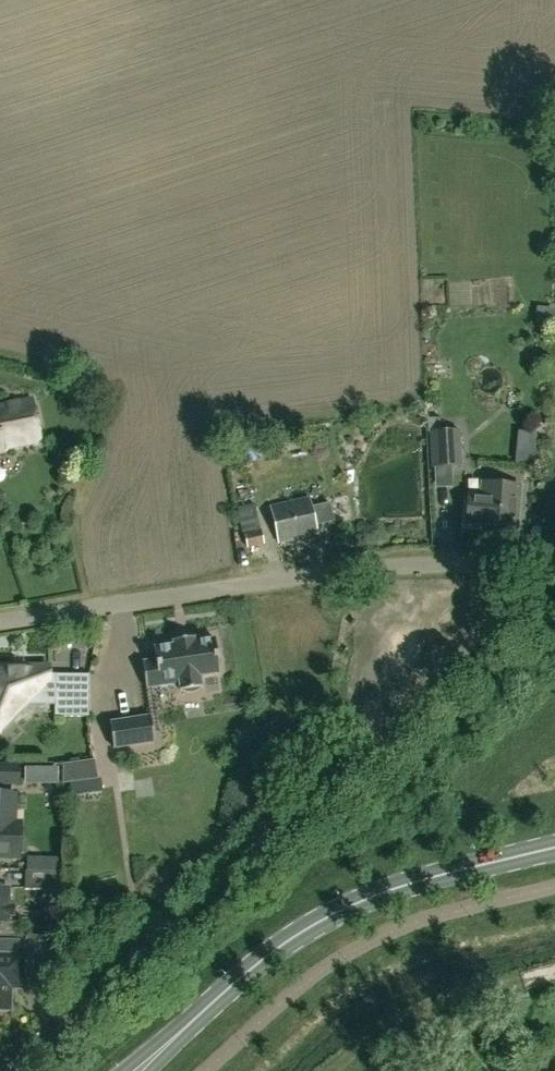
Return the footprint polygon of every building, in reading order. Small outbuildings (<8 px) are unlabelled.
[(41,441),(32,400),(0,406),(0,448),(41,441)] [(435,431),(434,417),(426,417),(431,468),(462,466),(460,430),(435,431)] [(516,529),(520,486),(483,482),(482,496),(469,494),(466,523),(479,524),(479,526),(516,529)] [(248,548),(265,544),(254,498),(236,502),(248,548)] [(279,542),(318,533),(310,498),(271,507),(279,542)] [(155,661),(142,663),(146,688),(179,684),(180,692),(183,691),(187,693),(192,693),(196,691),(200,689),(201,688),(199,677),(220,674),(214,640),(195,643),(194,638),(172,641),(173,646),(153,649),(155,661)] [(0,729),(3,731),(13,720),(11,718),(49,680),(50,680),(50,667),(0,667),(0,729)] [(89,701),(56,700),(56,705),(55,716),(89,717),(89,701)] [(114,748),(154,742),(150,715),(110,721),(114,748)] [(62,784),(98,779),(96,759),(63,764),(62,784)] [(18,766),(0,765),(0,783),(18,784),(18,766)] [(57,782),(57,768),(25,768),(25,782),(57,782)] [(17,795),(0,794),(0,857),(19,858),(20,822),(16,822),(17,795)] [(61,889),(61,869),(27,869),(27,871),(25,871),(25,889),(61,889)] [(11,923),(10,917),(15,917),(14,904),(11,904),(10,886),(0,886),(0,923),(11,923)] [(50,904),(64,904),(64,890),(61,890),(51,890),(50,904)] [(18,941),(0,940),(0,1009),(10,1009),(10,987),(23,988),(24,956),(18,956),(18,941)]
